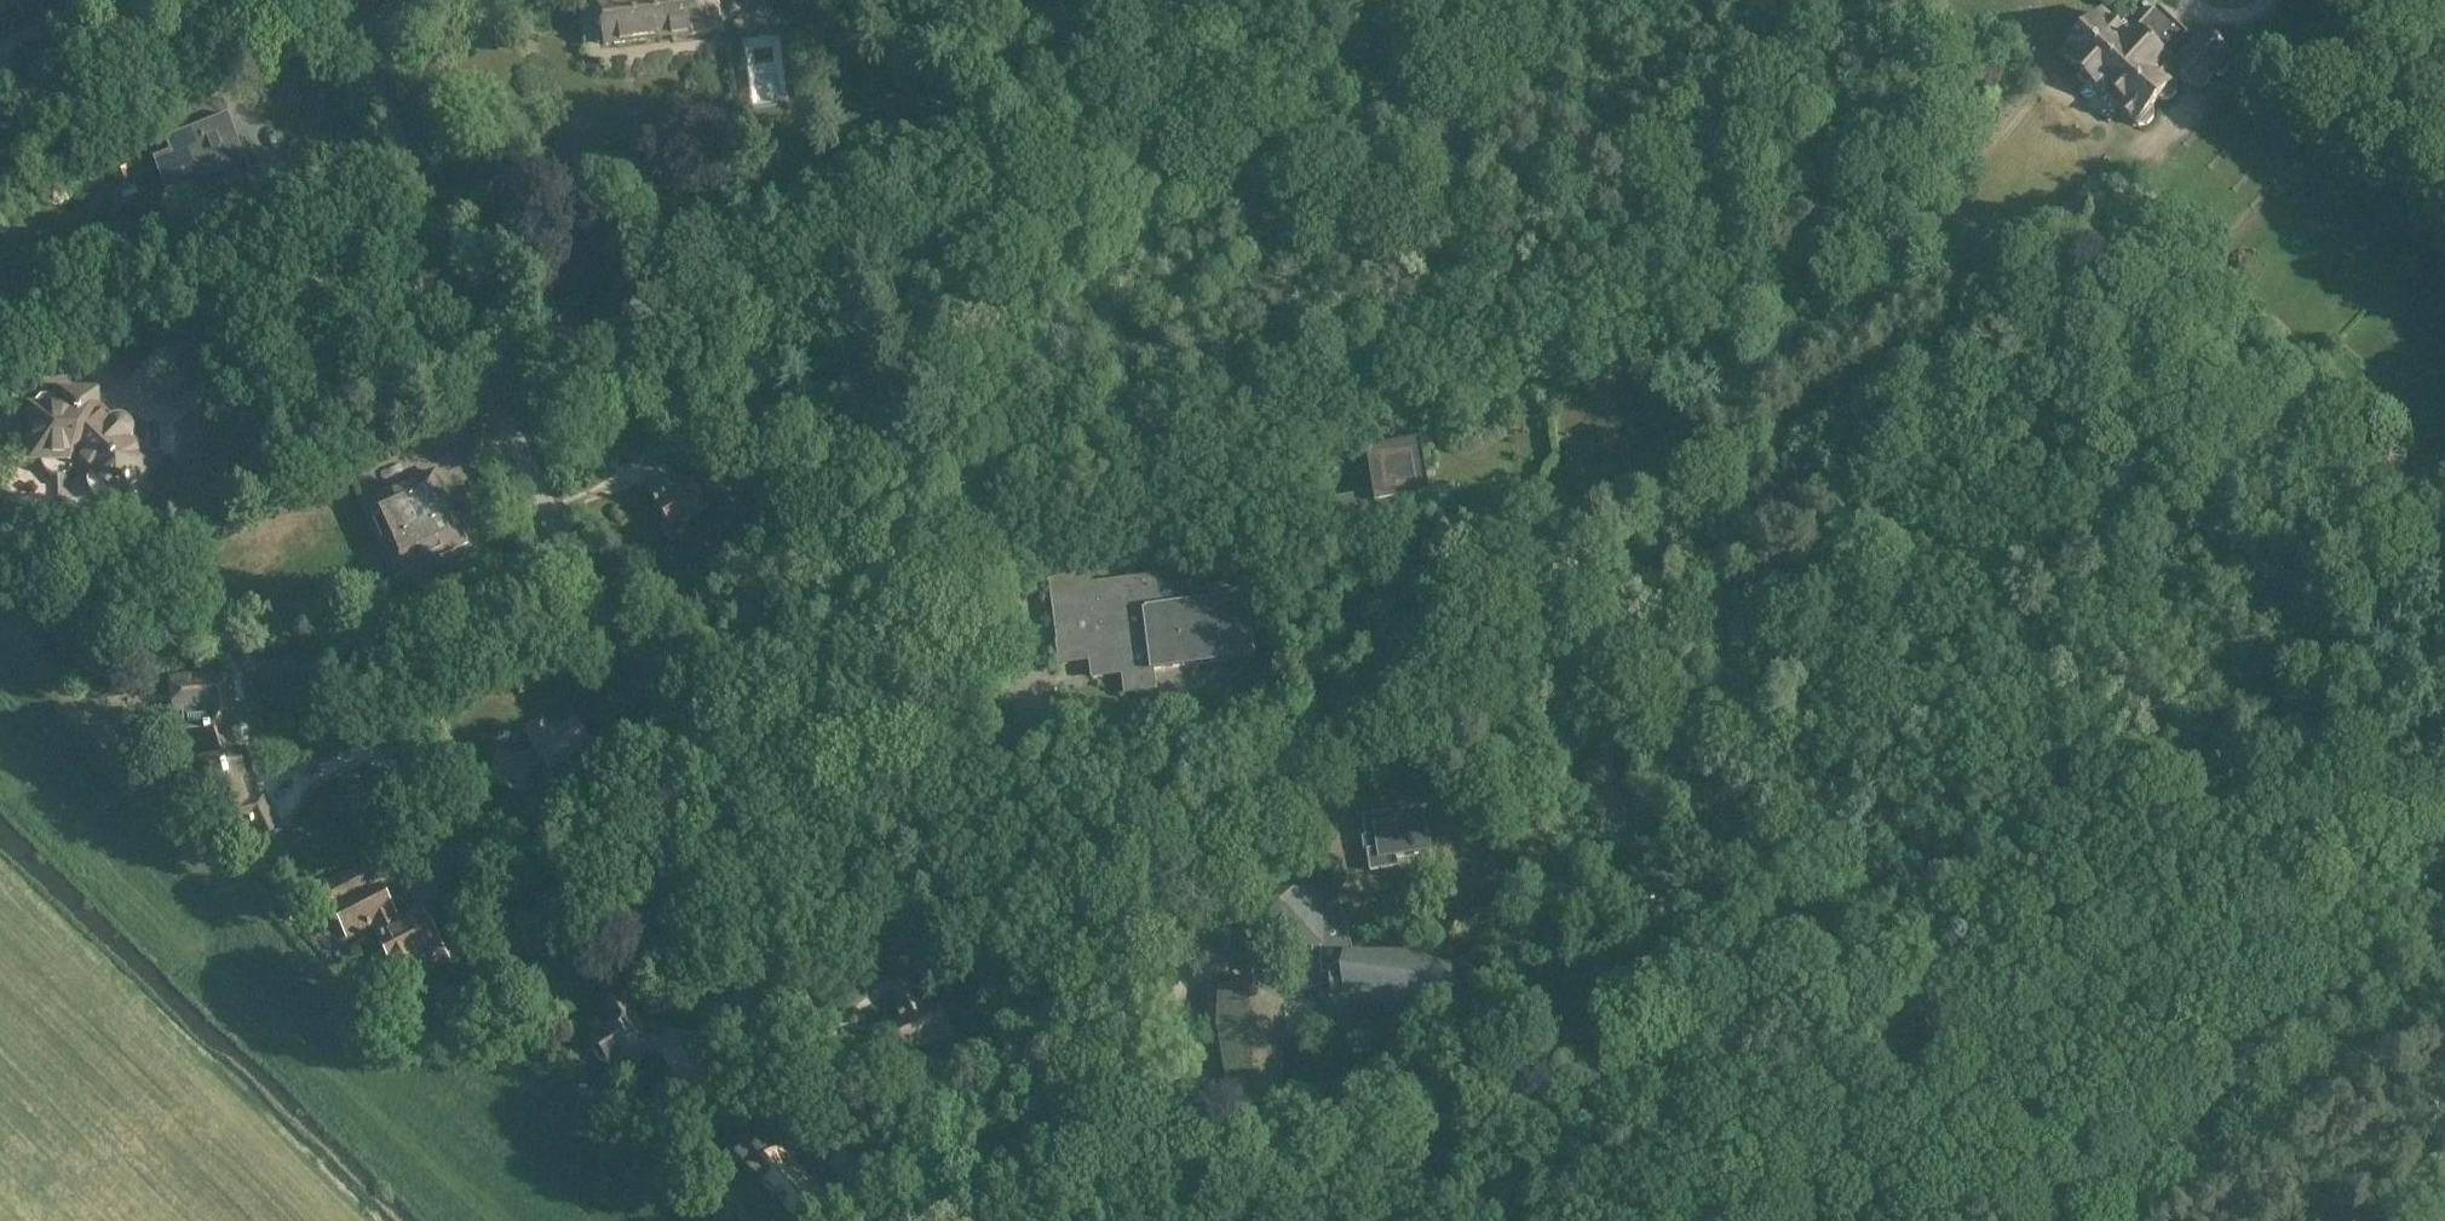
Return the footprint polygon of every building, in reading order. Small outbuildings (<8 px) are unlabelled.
[(600,13),(597,18),(599,29),(605,34),(607,45),(709,31),(707,16),(719,15),(717,0),(624,0),(614,1),(615,10),(600,13)] [(2086,31),(2063,57),(2077,70),(2077,76),(2084,83),(2091,83),(2137,125),(2147,125),(2154,117),(2154,107),(2152,106),(2159,98),(2161,99),(2171,99),(2178,92),(2177,82),(2175,80),(2180,75),(2199,92),(2215,74),(2216,75),(2224,74),(2229,69),(2229,62),(2227,61),(2230,58),(2205,35),(2177,64),(2168,55),(2188,34),(2157,6),(2129,37),(2102,14),(2100,16),(2093,16),(2085,25),(2086,31)] [(220,90),(180,105),(191,133),(167,142),(171,153),(155,159),(171,204),(224,184),(231,203),(240,199),(234,183),(244,179),(231,147),(241,143),(220,90)] [(123,419),(122,419),(120,419),(118,419),(117,420),(115,421),(113,422),(109,426),(100,416),(100,410),(97,410),(96,393),(66,393),(66,410),(50,411),(36,424),(36,445),(50,458),(80,458),(95,471),(93,474),(91,476),(91,478),(90,479),(90,482),(90,483),(91,485),(91,488),(93,490),(95,492),(97,494),(98,495),(100,496),(102,496),(105,497),(109,496),(111,495),(112,495),(114,494),(116,492),(120,496),(154,463),(132,442),(134,440),(135,437),(136,436),(136,434),(136,433),(136,431),(136,428),(135,425),(134,424),(132,422),(130,421),(129,420),(127,419),(125,419),(123,419)] [(1456,510),(1455,509),(1452,488),(1429,492),(1421,441),(1366,450),(1373,493),(1335,499),(1340,529),(1456,510)] [(442,555),(468,543),(435,471),(410,483),(418,501),(401,509),(400,506),(374,518),(396,566),(422,554),(420,548),(436,541),(442,555)] [(681,492),(675,482),(655,494),(659,500),(653,504),(657,510),(658,509),(667,524),(660,528),(670,544),(687,534),(681,524),(707,508),(693,485),(681,492)] [(1155,671),(1256,657),(1248,596),(1231,599),(1229,588),(1172,596),(1169,575),(1093,585),(1091,576),(1048,582),(1060,661),(1090,657),(1093,679),(1122,675),(1125,694),(1157,689),(1155,671)] [(150,660),(139,641),(123,650),(134,669),(150,660)] [(234,670),(169,676),(173,715),(183,714),(183,712),(207,709),(210,724),(205,725),(206,731),(203,731),(210,760),(198,764),(208,799),(222,796),(232,830),(254,825),(261,840),(281,830),(265,793),(248,800),(248,798),(251,797),(239,749),(233,750),(227,730),(239,728),(234,670)] [(531,775),(545,767),(548,772),(570,759),(568,757),(589,744),(574,721),(561,729),(559,727),(557,728),(555,726),(548,730),(541,719),(522,731),(534,749),(521,758),(520,758),(498,752),(497,754),(498,754),(490,789),(525,797),(525,798),(526,798),(531,775)] [(1605,756),(1581,767),(1592,791),(1616,780),(1605,756)] [(558,787),(533,801),(542,818),(568,803),(558,787)] [(1397,857),(1431,852),(1426,818),(1392,823),(1390,813),(1362,817),(1370,872),(1398,867),(1397,857)] [(297,890),(281,898),(291,918),(330,899),(349,936),(375,923),(383,939),(381,940),(404,984),(425,973),(424,972),(448,959),(422,909),(399,921),(381,886),(394,879),(382,856),(324,886),(322,882),(298,894),(297,890)] [(1265,923),(1244,930),(1251,950),(1251,951),(1249,952),(1250,954),(1257,952),(1266,949),(1308,948),(1320,948),(1321,975),(1328,975),(1330,998),(1331,1001),(1332,1003),(1335,1005),(1337,1006),(1340,1006),(1342,1005),(1344,1003),(1346,1000),(1346,998),(1389,997),(1440,1009),(1451,983),(1450,965),(1394,952),(1351,953),(1337,902),(1321,908),(1321,891),(1277,892),(1265,893),(1265,923)] [(1566,905),(1554,912),(1564,931),(1577,925),(1566,905)] [(1472,953),(1457,960),(1470,992),(1486,986),(1472,953)] [(911,984),(894,992),(906,1021),(895,1026),(906,1053),(925,1045),(926,1047),(951,1036),(937,1005),(924,1012),(911,984)] [(1221,987),(1220,1021),(1226,1026),(1235,1120),(1276,1118),(1282,1022),(1281,985),(1251,986),(1243,986),(1221,987)] [(661,1058),(667,1033),(654,1030),(652,1035),(647,1034),(625,998),(623,1000),(618,998),(610,1003),(610,1007),(607,1009),(616,1024),(594,1038),(597,1043),(594,1050),(599,1059),(608,1061),(611,1066),(620,1061),(626,1071),(649,1057),(661,1058)] [(667,1033),(661,1058),(664,1059),(677,1081),(676,1081),(690,1105),(722,1086),(694,1040),(667,1033)] [(755,1128),(728,1152),(760,1189),(765,1184),(771,1191),(769,1193),(786,1213),(798,1203),(797,1202),(813,1188),(819,1195),(821,1194),(782,1150),(777,1154),(755,1128)]
